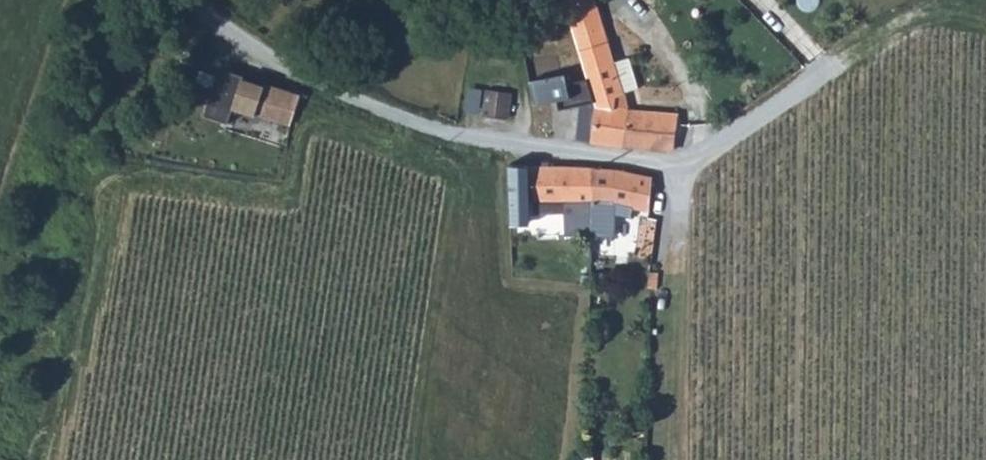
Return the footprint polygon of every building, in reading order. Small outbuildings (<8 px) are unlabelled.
[(564,25),(575,21),(563,0),(551,0),(564,25)] [(598,22),(566,31),(570,38),(584,78),(593,103),(596,104),(612,105),(611,94),(623,91),(638,85),(627,56),(612,61),(598,22)] [(243,75),(219,68),(205,116),(229,123),(233,107),(292,124),(301,93),(265,82),(264,85),(242,78),(243,75)] [(500,71),(499,85),(512,87),(512,71),(500,71)] [(584,78),(568,82),(566,71),(530,79),(536,103),(558,99),(560,108),(580,104),(593,103),(584,78)] [(482,89),(481,113),(505,115),(506,91),(482,89)] [(623,91),(611,94),(612,105),(629,107),(623,91)] [(580,104),(577,127),(594,130),(596,104),(593,103),(580,104)] [(594,130),(594,138),(627,142),(630,107),(629,107),(612,105),(596,104),(594,130)] [(630,107),(627,142),(670,149),(674,146),(678,113),(630,107)] [(529,163),(513,161),(513,222),(529,222),(529,196),(529,185),(529,163)] [(533,211),(590,211),(592,169),(534,164),(534,185),(529,185),(529,196),(533,196),(533,211)] [(592,169),(590,211),(647,215),(648,174),(592,169)]
